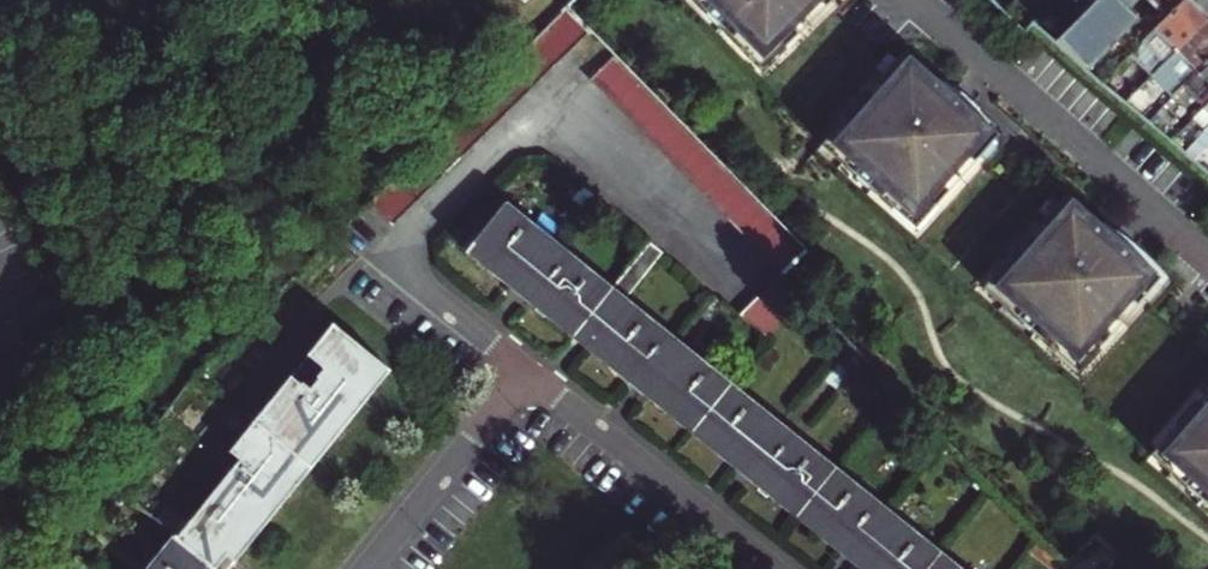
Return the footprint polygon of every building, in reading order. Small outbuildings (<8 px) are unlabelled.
[(763,80),(839,4),(844,0),(818,0),(766,49),(754,50),(709,3),(703,8),(695,0),(683,0),(763,80)] [(766,49),(818,0),(695,0),(703,8),(709,3),(754,50),(766,49)] [(1092,67),(1159,3),(1172,16),(1188,0),(1102,0),(1097,4),(1060,40),(1092,67)] [(1180,52),(1207,25),(1207,15),(1192,0),(1188,0),(1172,16),(1159,31),(1136,54),(1158,75),(1180,52)] [(839,4),(763,80),(826,138),(850,111),(856,116),(891,79),(886,73),(904,53),(897,46),(889,55),(839,4)] [(530,37),(553,62),(587,30),(564,6),(530,37)] [(1188,88),(1203,73),(1207,68),(1207,25),(1180,52),(1158,75),(1180,97),(1188,88)] [(530,37),(515,51),(539,76),(553,62),(530,37)] [(909,210),(921,210),(995,132),(959,96),(958,87),(912,45),(904,53),(886,73),(891,79),(856,116),(850,111),(826,138),(823,141),(856,171),(861,166),(909,210)] [(587,80),(601,94),(626,69),(613,56),(587,80)] [(1203,73),(1188,88),(1198,97),(1207,107),(1207,68),(1203,73)] [(638,83),(626,69),(601,94),(614,107),(638,83)] [(651,95),(638,83),(614,107),(626,119),(651,95)] [(823,141),(817,147),(918,241),(988,165),(1013,138),(958,87),(959,96),(995,132),(921,210),(909,210),(861,166),(856,171),(823,141)] [(663,107),(651,95),(626,119),(638,132),(663,107)] [(675,120),(663,107),(638,132),(650,144),(675,120)] [(663,157),(688,133),(675,120),(650,144),(663,157)] [(675,169),(700,146),(688,133),(663,157),(675,169)] [(1207,150),(1207,138),(1192,154),(1198,159),(1207,150)] [(689,183),(713,159),(700,146),(675,169),(689,183)] [(1206,166),(1207,164),(1207,150),(1198,159),(1206,166)] [(726,172),(713,159),(689,183),(701,196),(726,172)] [(1044,221),(1063,200),(1055,193),(1038,212),(988,165),(918,241),(975,293),(981,287),(1008,258),(1014,264),(1049,226),(1044,221)] [(739,186),(726,172),(701,196),(715,209),(739,186)] [(382,175),(369,187),(393,213),(406,200),(382,175)] [(728,223),(752,199),(739,186),(715,209),(728,223)] [(1066,357),(1079,357),(1153,280),(1118,244),(1116,235),(1070,192),(1063,200),(1044,221),(1049,226),(1014,264),(1008,258),(981,287),(1014,318),(1019,313),(1066,357)] [(621,293),(658,246),(644,235),(608,281),(500,196),(462,244),(862,568),(963,568),(621,293)] [(740,235),(764,211),(752,199),(728,223),(740,235)] [(752,248),(776,224),(764,211),(740,235),(752,248)] [(789,237),(776,224),(752,248),(765,261),(789,237)] [(1171,289),(1116,235),(1118,244),(1153,280),(1079,357),(1066,357),(1019,313),(1014,318),(981,287),(975,293),(1075,389),(1152,309),(1171,289)] [(765,261),(779,275),(803,251),(789,237),(765,261)] [(779,275),(767,286),(791,311),(803,299),(779,275)] [(767,286),(753,300),(778,325),(791,311),(767,286)] [(778,325),(753,300),(740,313),(768,336),(778,325)] [(1075,389),(1144,452),(1171,423),(1177,428),(1207,395),(1207,386),(1207,385),(1207,384),(1207,362),(1152,309),(1075,389)] [(240,453),(343,324),(330,314),(226,441),(240,453)] [(385,359),(343,324),(240,453),(251,462),(246,469),(239,464),(188,526),(185,523),(177,534),(219,566),(385,359)] [(1177,428),(1171,423),(1144,452),(1177,482),(1182,477),(1207,502),(1207,395),(1177,428)] [(1138,459),(1207,524),(1207,502),(1182,477),(1177,482),(1144,452),(1138,459)] [(1098,568),(1113,550),(1090,526),(1072,543),(1098,568)] [(219,566),(177,534),(169,527),(135,568),(217,568),(219,566)] [(1072,543),(1057,557),(1056,565),(1061,568),(1097,568),(1098,568),(1072,543)]
